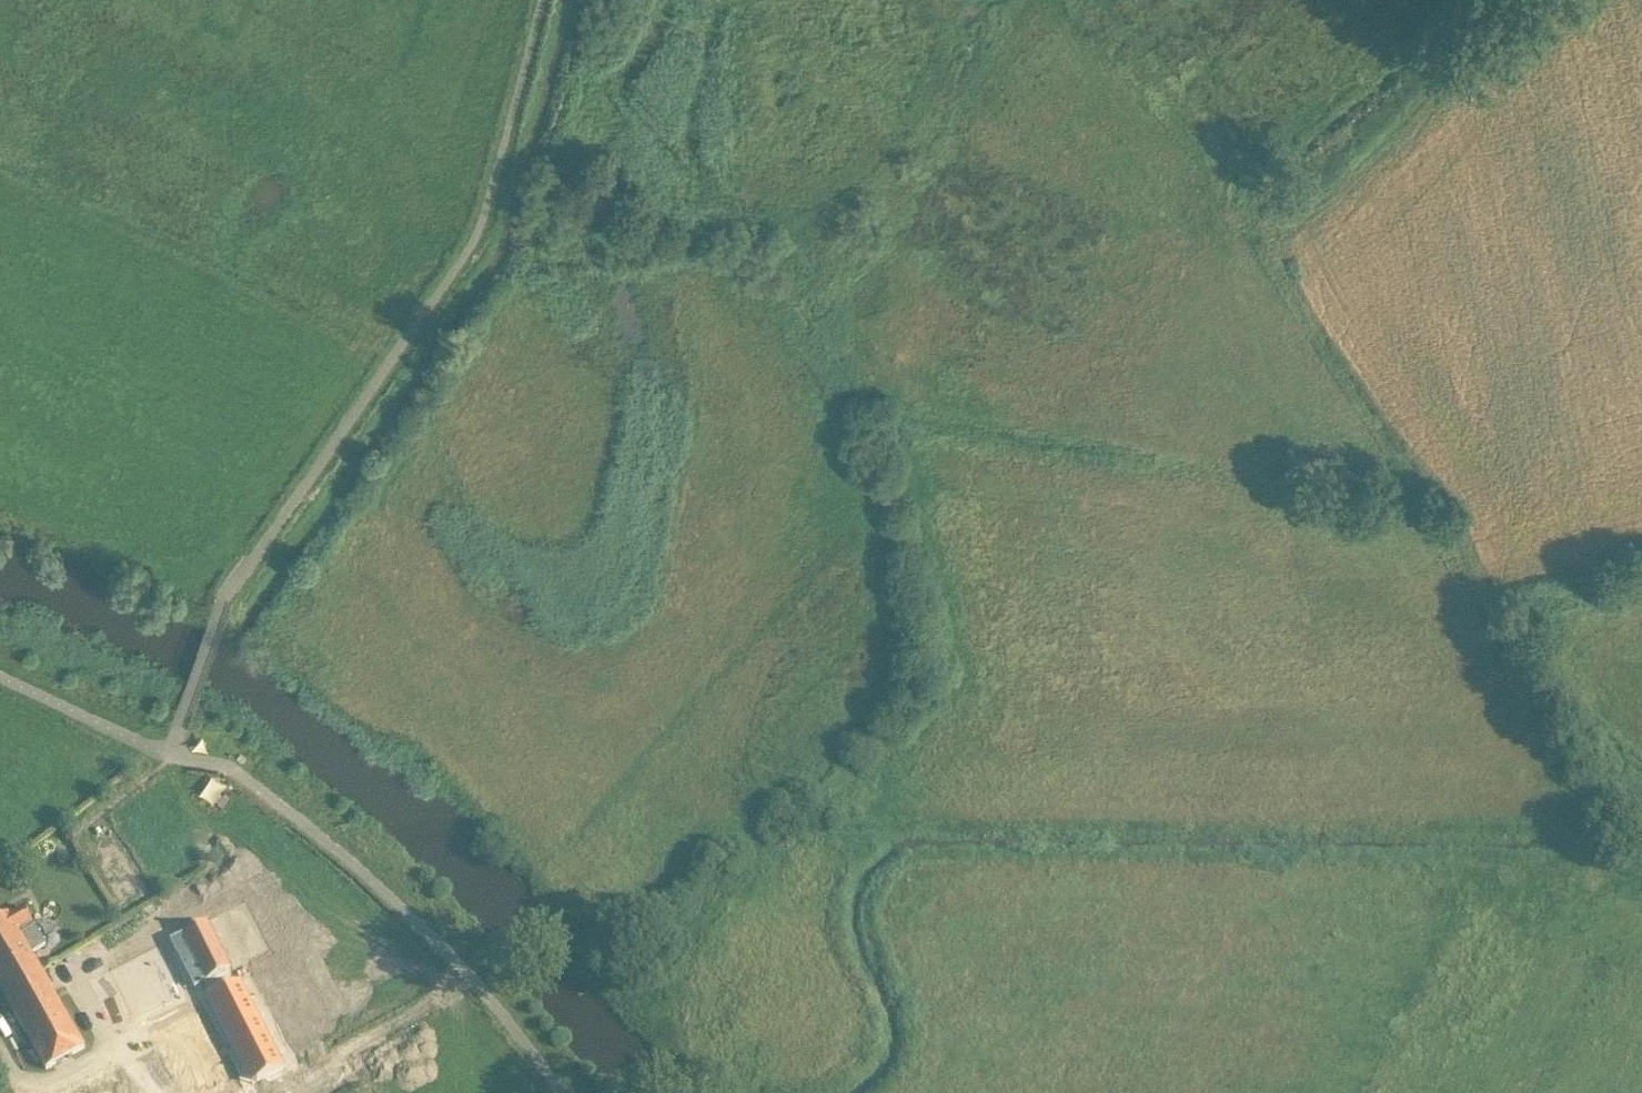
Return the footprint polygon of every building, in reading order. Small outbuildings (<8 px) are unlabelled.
[(66,1058),(85,1047),(32,953),(46,945),(35,926),(33,927),(30,923),(33,921),(24,906),(10,915),(9,913),(0,918),(0,987),(46,1069),(66,1058)] [(207,921),(171,939),(195,987),(231,969),(207,921)] [(142,949),(111,966),(136,1015),(169,997),(142,949)] [(240,982),(214,995),(231,1029),(226,1031),(235,1050),(241,1047),(258,1081),(268,1076),(284,1067),(240,982)] [(185,1092),(207,1092),(238,1080),(209,1006),(158,1026),(185,1092)]
